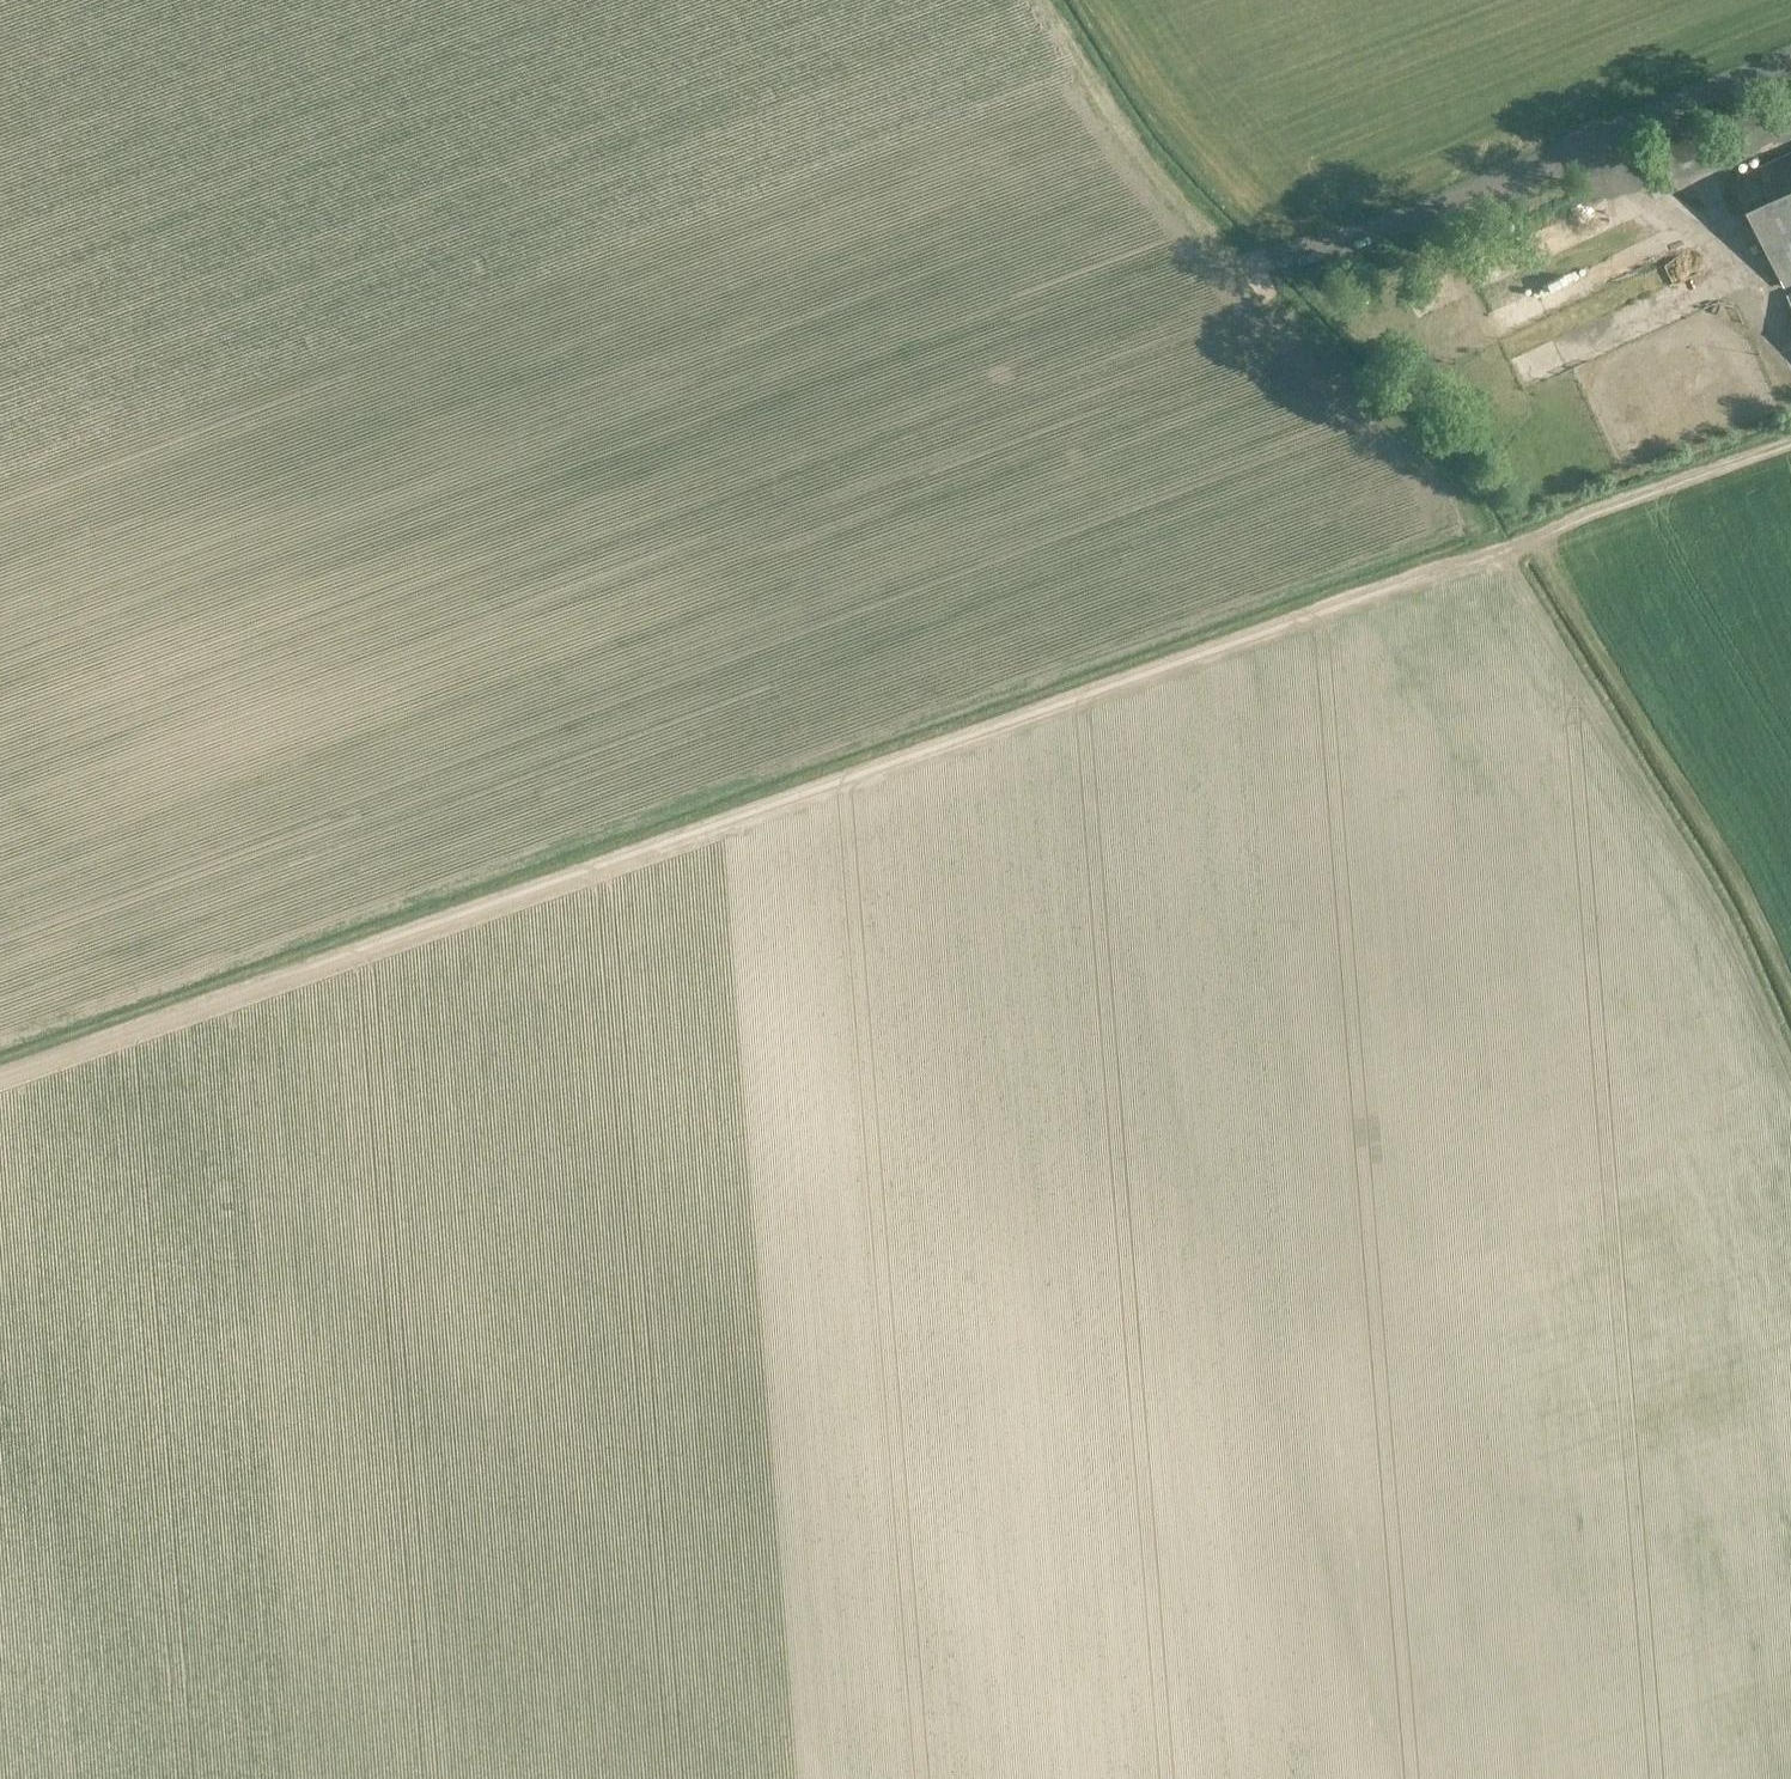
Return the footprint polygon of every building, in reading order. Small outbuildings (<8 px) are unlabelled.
[(1785,285),(1790,283),(1790,151),(1736,176),(1785,285)] [(1611,227),(1637,293),(1671,280),(1645,214),(1611,227)] [(1484,261),(1438,278),(1443,291),(1489,275),(1484,261)] [(1570,393),(1606,382),(1604,373),(1612,371),(1599,322),(1554,335),(1570,393)] [(1503,349),(1521,389),(1559,372),(1542,333),(1503,349)]
